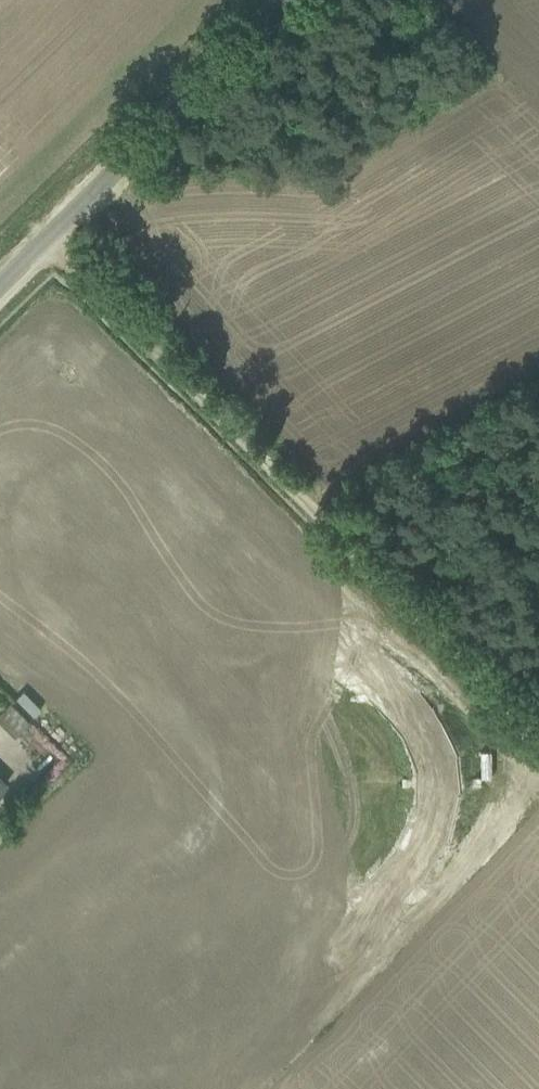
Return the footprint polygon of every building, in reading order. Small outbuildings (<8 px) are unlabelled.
[(31,720),(11,701),(0,712),(0,717),(18,734),(31,720)] [(1,808),(19,790),(9,780),(0,789),(0,807),(1,808)]
